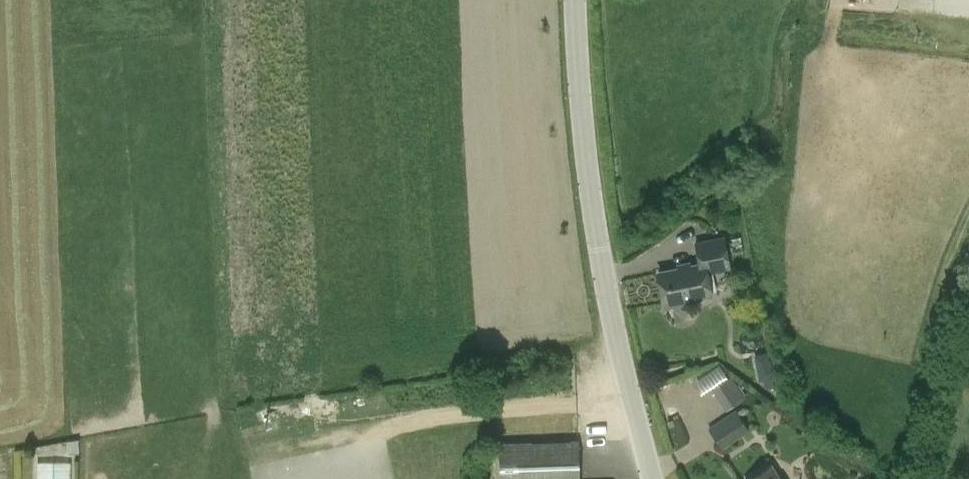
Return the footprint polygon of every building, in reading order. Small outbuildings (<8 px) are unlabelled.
[(685,302),(713,297),(709,273),(732,269),(725,236),(694,242),(698,263),(691,264),(690,261),(677,264),(677,267),(655,271),(663,310),(686,305),(685,302)] [(762,389),(775,386),(769,352),(756,354),(762,389)] [(720,361),(694,381),(704,394),(711,389),(728,411),(747,396),(720,361)] [(709,429),(722,451),(750,432),(737,411),(709,429)] [(580,441),(499,444),(501,478),(581,478),(580,441)] [(70,462),(37,462),(37,478),(70,478),(70,462)] [(772,466),(752,478),(780,478),(772,466)]
